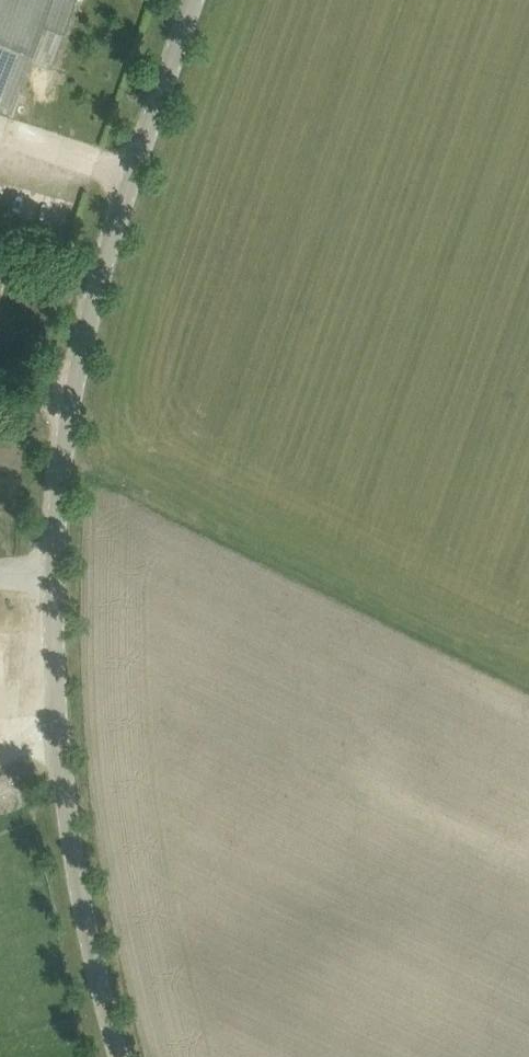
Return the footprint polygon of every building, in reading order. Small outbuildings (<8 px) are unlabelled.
[(12,109),(31,58),(52,65),(75,0),(0,0),(0,105),(12,109)]
